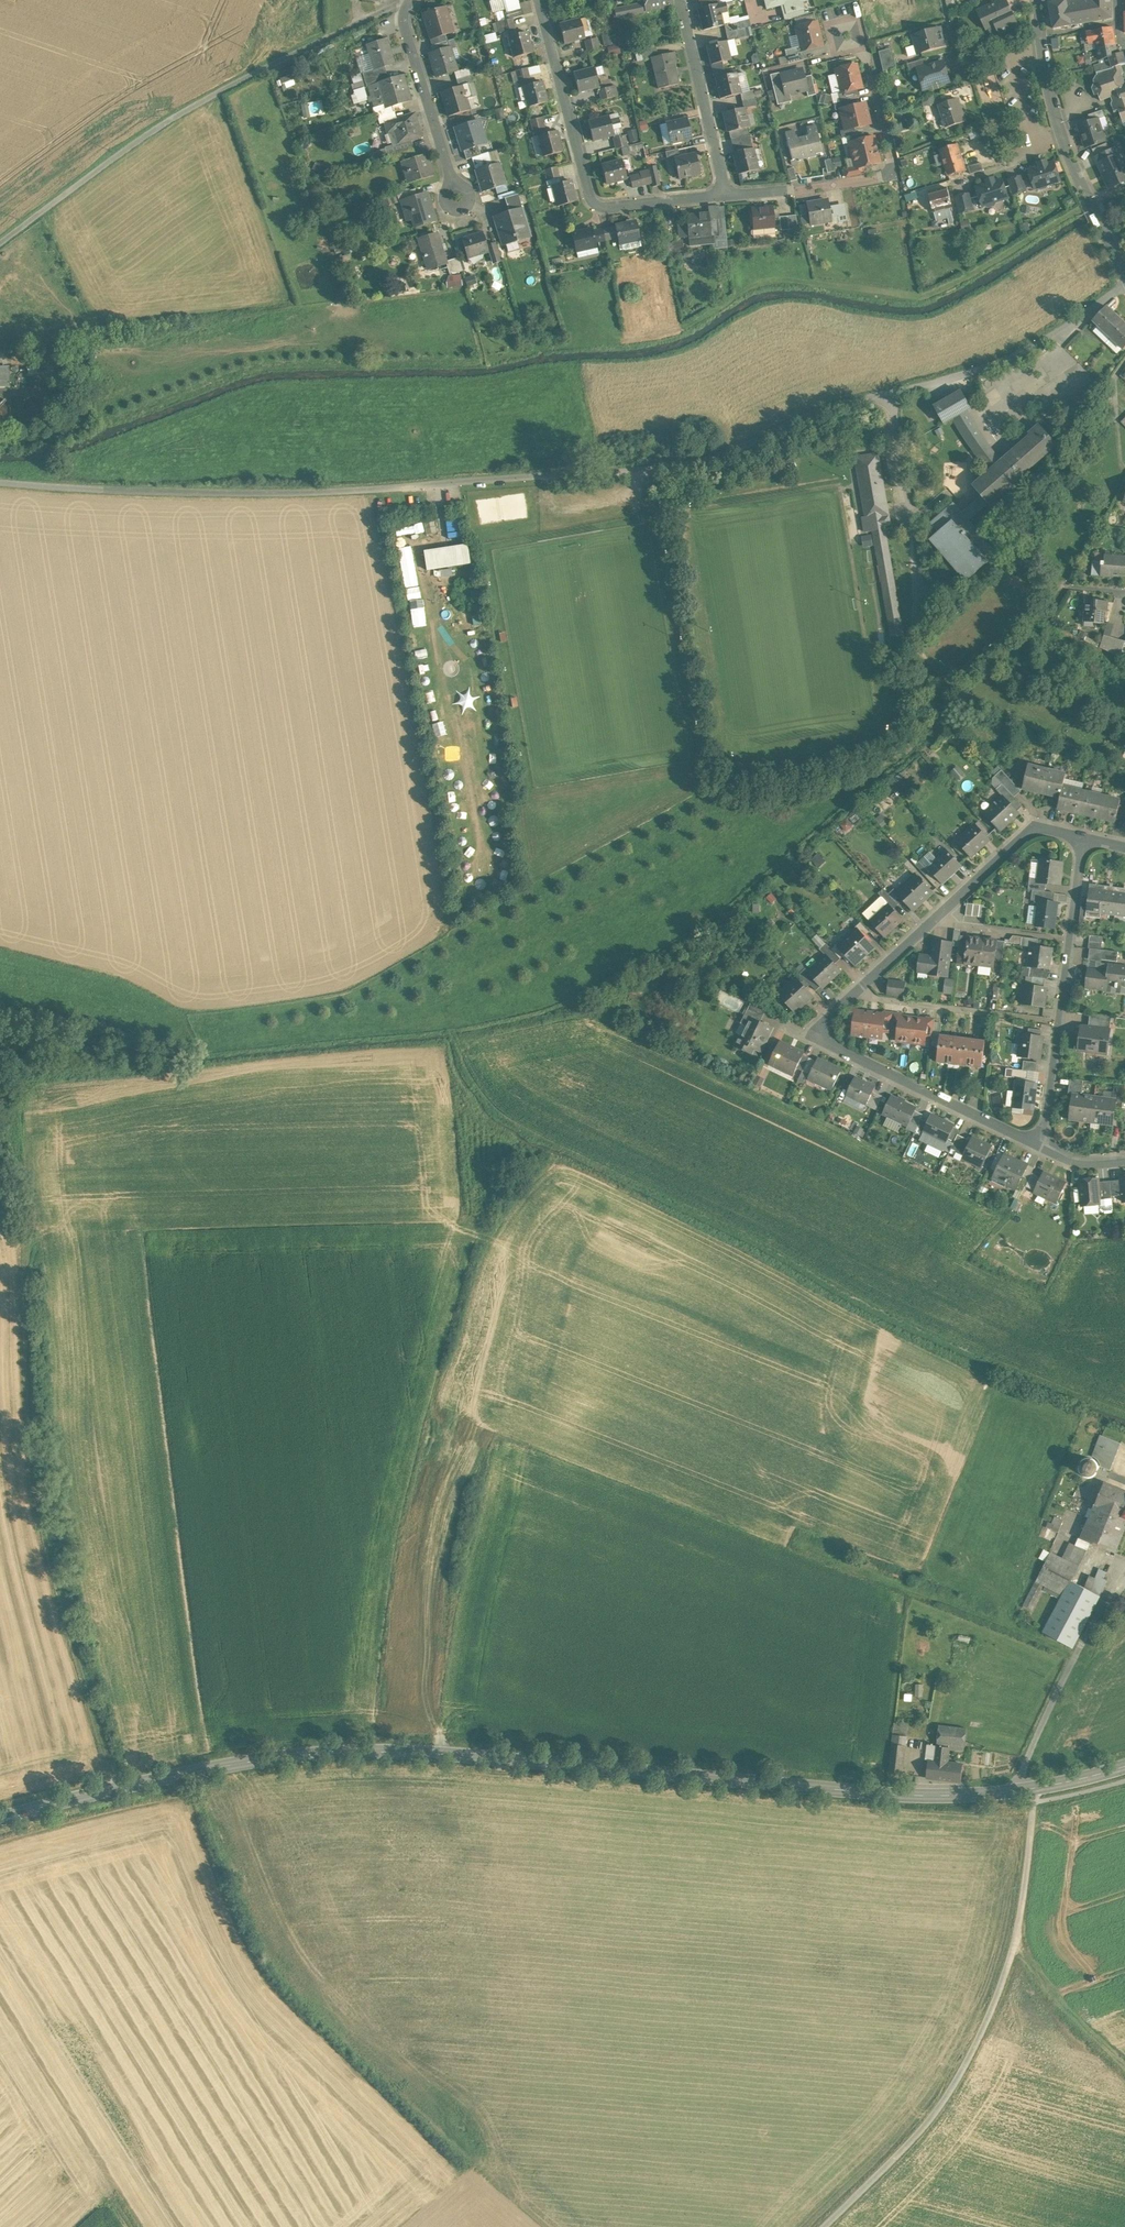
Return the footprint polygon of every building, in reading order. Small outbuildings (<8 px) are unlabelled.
[(493,0),(490,1),(493,13),(505,9),(506,12),(520,8),(519,4),(518,0),(493,0)] [(644,3),(646,12),(674,6),(672,0),(643,0),(644,3)] [(698,9),(703,30),(723,25),(724,24),(730,23),(729,20),(728,18),(727,12),(725,3),(733,1),(733,0),(717,0),(718,4),(702,8),(698,9)] [(700,1),(702,8),(718,4),(717,0),(705,0),(700,1)] [(767,8),(784,4),(787,12),(796,10),(797,10),(803,9),(802,1),(806,0),(765,0),(767,8)] [(977,11),(986,30),(995,26),(999,35),(1019,26),(1010,7),(1007,8),(1004,0),(1000,0),(977,11)] [(1048,3),(1054,28),(1072,25),(1067,0),(1064,0),(1048,3)] [(1072,25),(1094,21),(1090,0),(1067,0),(1072,25)] [(1094,21),(1112,18),(1112,0),(1090,0),(1094,21)] [(529,1),(519,4),(520,8),(521,8),(523,15),(533,13),(529,1)] [(644,3),(614,9),(616,18),(646,12),(644,3)] [(445,7),(424,13),(431,37),(431,39),(445,35),(453,32),(445,7)] [(520,8),(506,12),(508,19),(512,18),(523,15),(521,8),(520,8)] [(787,12),(784,13),(786,20),(798,16),(797,10),(796,10),(787,12)] [(794,19),(796,27),(816,22),(814,14),(794,19)] [(504,32),(515,29),(512,18),(508,19),(497,22),(500,33),(504,32)] [(580,19),(559,25),(564,43),(575,40),(584,37),(584,38),(585,37),(580,19)] [(749,19),(739,21),(741,29),(751,27),(749,19)] [(739,21),(730,23),(724,24),(726,32),(738,30),(741,29),(739,21)] [(816,22),(796,27),(798,36),(801,46),(802,50),(805,49),(822,45),(816,22)] [(741,29),(738,30),(740,38),(753,36),(751,27),(741,29)] [(1113,27),(1086,32),(1089,44),(1096,43),(1097,49),(1116,44),(1113,27)] [(941,28),(912,36),(917,54),(946,46),(941,28)] [(506,37),(509,37),(517,35),(515,29),(504,32),(506,37)] [(738,30),(726,32),(728,41),(733,40),(740,38),(738,30)] [(486,42),(497,40),(496,32),(484,33),(486,42)] [(517,35),(509,37),(514,57),(533,52),(530,41),(529,41),(527,32),(517,35)] [(445,35),(431,39),(431,37),(430,38),(432,46),(447,41),(445,35)] [(789,38),(792,48),(801,46),(798,36),(789,38)] [(596,38),(585,41),(588,51),(599,49),(596,38)] [(387,39),(367,45),(374,69),(384,66),(394,63),(387,39)] [(726,41),(707,46),(712,64),(730,60),(730,57),(737,55),(733,40),(728,41),(726,42),(726,41)] [(447,41),(432,46),(434,52),(449,47),(447,41)] [(562,48),(563,53),(580,49),(579,44),(562,48)] [(607,45),(608,55),(620,54),(619,44),(607,45)] [(1116,44),(1097,49),(1099,60),(1109,57),(1118,54),(1116,44)] [(807,59),(805,49),(802,50),(801,46),(792,48),(785,50),(788,64),(807,59)] [(434,52),(429,53),(436,77),(457,70),(450,47),(449,47),(434,52)] [(656,47),(641,50),(643,60),(651,58),(656,57),(656,56),(658,56),(656,47)] [(891,48),(878,52),(883,71),(895,67),(891,48)] [(658,56),(656,56),(656,57),(651,58),(659,89),(679,84),(674,62),(676,62),(674,52),(658,56)] [(1109,57),(1111,62),(1094,66),(1096,72),(1097,72),(1113,68),(1113,67),(1121,65),(1124,64),(1124,59),(1123,53),(1118,54),(1109,57)] [(517,66),(530,62),(528,56),(516,60),(517,66)] [(926,58),(907,64),(910,74),(918,72),(917,69),(928,66),(926,58)] [(712,64),(715,78),(734,73),(730,60),(712,64)] [(928,66),(917,69),(918,72),(923,89),(931,87),(934,89),(939,87),(940,84),(949,82),(943,62),(928,66)] [(757,65),(744,68),(746,74),(759,72),(757,65)] [(856,65),(836,70),(841,92),(857,88),(861,87),(856,65)] [(1113,67),(1113,68),(1097,72),(1098,75),(1097,75),(1094,81),(1095,83),(1092,88),(1095,95),(1098,94),(1101,101),(1112,97),(1113,101),(1111,104),(1115,113),(1119,111),(1123,123),(1124,122),(1124,83),(1122,75),(1124,72),(1121,65),(1113,67)] [(384,66),(374,69),(362,73),(364,80),(386,73),(384,66)] [(769,72),(776,72),(776,66),(763,67),(763,81),(769,80),(769,72)] [(468,68),(454,72),(456,79),(470,75),(471,75),(468,68)] [(527,68),(516,71),(519,81),(530,78),(527,68)] [(594,68),(573,74),(578,92),(589,89),(598,86),(598,87),(599,86),(594,68)] [(802,69),(780,75),(780,72),(770,75),(777,105),(791,101),(790,94),(798,92),(798,93),(800,93),(799,92),(806,90),(807,90),(804,77),(802,69)] [(290,73),(280,77),(284,87),(295,83),(290,73)] [(386,73),(364,80),(366,87),(369,86),(378,83),(388,80),(386,73)] [(734,73),(715,78),(720,99),(740,94),(741,94),(741,93),(736,73),(734,73)] [(388,80),(378,83),(369,86),(375,107),(383,105),(383,108),(385,107),(385,108),(393,106),(410,100),(403,75),(388,80)] [(456,79),(459,87),(469,83),(469,84),(473,83),(471,75),(470,75),(456,79)] [(811,75),(804,77),(807,90),(806,90),(808,96),(816,95),(811,75)] [(530,78),(519,81),(520,87),(523,86),(531,84),(530,78)] [(531,84),(523,86),(529,107),(547,102),(544,91),(542,82),(542,81),(531,84)] [(459,87),(441,92),(449,116),(470,110),(466,99),(473,97),(469,84),(469,83),(459,87)] [(599,89),(602,100),(618,96),(616,85),(599,89)] [(841,92),(837,92),(840,102),(847,100),(859,98),(857,88),(841,92)] [(753,90),(741,93),(741,94),(740,94),(742,101),(755,99),(753,90)] [(840,102),(837,92),(831,94),(834,104),(840,102)] [(936,95),(921,100),(923,107),(939,102),(936,95)] [(755,99),(742,101),(743,108),(744,108),(757,106),(755,99)] [(958,99),(939,105),(947,128),(965,122),(958,99)] [(840,102),(834,104),(835,111),(840,109),(839,109),(848,107),(847,100),(840,102)] [(322,101),(309,103),(312,116),(325,114),(322,101)] [(848,107),(839,109),(840,109),(842,120),(868,113),(865,103),(848,107)] [(393,106),(385,108),(385,107),(383,108),(383,105),(375,107),(372,108),(376,118),(378,118),(394,112),(393,106)] [(743,108),(723,112),(728,132),(729,132),(748,128),(749,127),(744,108),(743,108)] [(394,112),(378,118),(380,124),(385,123),(385,122),(396,118),(394,112)] [(396,118),(385,122),(385,123),(392,145),(392,146),(409,141),(421,137),(414,113),(396,118)] [(868,113),(842,120),(844,130),(845,130),(853,128),(870,124),(868,113)] [(609,117),(588,122),(593,140),(604,137),(613,135),(614,138),(621,136),(619,127),(621,127),(617,114),(609,116),(609,117)] [(531,120),(533,131),(544,128),(542,117),(531,120)] [(1097,118),(1079,125),(1086,148),(1105,141),(1097,118)] [(687,119),(666,124),(670,143),(692,138),(687,119)] [(478,121),(457,128),(463,149),(478,145),(484,142),(478,121)] [(815,125),(807,127),(809,135),(802,137),(808,158),(816,156),(816,154),(822,152),(815,125)] [(544,128),(533,131),(535,137),(538,136),(546,134),(544,128)] [(639,139),(636,128),(626,130),(628,141),(639,139)] [(748,128),(729,132),(730,139),(749,135),(748,128)] [(853,128),(845,130),(844,130),(840,131),(842,138),(849,136),(855,135),(853,128)] [(802,137),(796,139),(794,130),(785,132),(792,160),(798,158),(799,161),(808,158),(802,137)] [(546,134),(538,136),(544,156),(562,152),(559,141),(556,132),(557,132),(556,131),(546,134)] [(855,135),(849,136),(851,143),(863,140),(862,133),(855,135)] [(621,136),(614,138),(616,149),(627,146),(625,135),(621,136)] [(749,135),(730,139),(734,153),(753,148),(749,135)] [(851,143),(849,143),(851,149),(849,151),(851,156),(853,157),(855,167),(855,168),(863,166),(879,162),(873,137),(863,140),(851,143)] [(628,150),(642,148),(641,140),(627,141),(628,150)] [(409,141),(392,146),(392,145),(384,147),(387,156),(411,149),(409,141)] [(1107,142),(1092,149),(1096,157),(1109,151),(1111,150),(1107,142)] [(958,144),(940,150),(948,176),(967,170),(958,144)] [(478,145),(463,149),(466,159),(472,158),(481,155),(478,145)] [(1109,151),(1112,157),(1098,163),(1103,174),(1106,173),(1113,187),(1124,182),(1124,165),(1117,147),(1111,150),(1109,151)] [(734,153),(733,153),(738,175),(758,170),(753,148),(734,153)] [(411,149),(387,156),(389,163),(401,159),(402,162),(414,158),(411,149)] [(677,149),(665,152),(667,160),(674,159),(679,157),(677,149)] [(608,150),(599,151),(599,161),(609,161),(608,150)] [(1096,157),(1095,157),(1098,163),(1112,157),(1109,151),(1096,157)] [(481,155),(472,158),(475,170),(492,165),(488,152),(481,155)] [(679,157),(674,159),(679,178),(700,173),(696,154),(679,157)] [(414,158),(402,162),(405,173),(411,171),(414,182),(433,176),(429,163),(426,164),(423,155),(414,158)] [(834,171),(831,159),(825,161),(828,173),(834,171)] [(622,160),(602,165),(606,184),(617,181),(626,178),(626,179),(627,178),(622,160)] [(1047,164),(1046,161),(1039,163),(1040,167),(1029,170),(1035,189),(1038,188),(1041,189),(1046,188),(1047,185),(1060,181),(1054,162),(1047,164)] [(492,165),(475,170),(482,192),(495,188),(497,194),(508,191),(499,163),(492,165)] [(981,163),(969,167),(971,174),(984,170),(981,163)] [(656,166),(649,167),(652,183),(653,187),(660,185),(656,166)] [(863,166),(855,168),(855,167),(844,170),(846,177),(865,174),(863,166)] [(545,170),(548,181),(559,178),(556,167),(545,170)] [(793,167),(787,169),(790,181),(797,180),(793,167)] [(649,170),(640,173),(640,174),(630,177),(632,188),(652,183),(649,170)] [(1022,176),(1009,180),(1014,194),(1026,190),(1022,176)] [(561,183),(559,178),(548,181),(546,181),(552,203),(557,202),(553,185),(561,183)] [(988,184),(977,187),(983,206),(986,205),(989,207),(994,205),(995,202),(1008,198),(1002,179),(995,181),(994,178),(987,180),(988,184)] [(561,183),(553,185),(557,202),(558,206),(576,201),(573,190),(571,181),(561,183)] [(947,187),(929,192),(934,212),(952,207),(947,187)] [(415,189),(397,195),(399,203),(402,202),(402,201),(417,196),(415,189)] [(918,192),(905,196),(906,201),(919,197),(918,192)] [(417,196),(402,201),(402,202),(406,213),(411,211),(416,227),(435,221),(430,204),(431,204),(427,193),(417,196)] [(518,194),(505,198),(509,212),(520,208),(520,209),(522,208),(518,194)] [(969,194),(957,197),(960,212),(973,209),(969,194)] [(828,200),(806,204),(810,224),(823,222),(823,220),(831,219),(831,218),(830,209),(828,200)] [(709,213),(709,220),(725,219),(724,204),(708,206),(709,213)] [(773,207),(751,209),(753,229),(752,229),(750,232),(750,234),(753,236),(754,236),(775,234),(773,207)] [(830,209),(831,218),(837,217),(838,222),(847,221),(845,207),(830,209)] [(509,212),(494,217),(498,230),(500,229),(505,245),(518,241),(517,241),(518,241),(517,237),(529,233),(526,223),(525,224),(520,209),(520,208),(509,212)] [(709,213),(687,216),(690,246),(712,243),(712,249),(727,247),(726,236),(710,238),(710,233),(711,233),(709,220),(709,213)] [(796,215),(779,217),(780,230),(797,229),(796,215)] [(710,238),(726,236),(725,219),(709,220),(711,233),(710,233),(710,238)] [(635,222),(626,224),(626,223),(615,226),(615,227),(617,238),(619,244),(622,244),(623,249),(625,250),(638,248),(640,246),(639,240),(640,240),(636,221),(635,222)] [(615,227),(603,229),(605,240),(617,238),(615,227)] [(592,228),(581,231),(572,233),(576,252),(597,247),(596,242),(593,231),(592,228)] [(603,229),(593,231),(596,242),(605,240),(603,229)] [(482,231),(461,238),(468,260),(489,253),(487,245),(482,231)] [(437,234),(419,240),(428,269),(446,263),(447,263),(446,261),(437,234)] [(495,243),(487,245),(489,253),(492,261),(496,263),(501,261),(495,243)] [(458,258),(446,261),(447,263),(446,263),(450,275),(462,271),(458,258)] [(1124,323),(1107,306),(1093,320),(1111,337),(1124,323)] [(1111,337),(1124,349),(1124,347),(1124,323),(1111,337)] [(0,368),(0,386),(9,385),(8,367),(0,368)] [(962,391),(934,406),(944,423),(953,418),(967,410),(971,408),(962,391)] [(975,424),(967,410),(953,418),(959,427),(966,439),(974,450),(982,461),(991,471),(1002,461),(994,451),(986,441),(981,433),(975,424)] [(991,471),(974,486),(982,496),(988,503),(989,504),(1007,489),(1010,492),(1020,483),(1017,479),(1057,445),(1040,425),(1030,434),(1031,435),(1002,461),(991,471)] [(866,532),(873,531),(891,638),(904,635),(885,524),(890,524),(878,454),(856,457),(866,516),(863,517),(866,532)] [(962,513),(954,503),(931,523),(939,532),(931,539),(931,540),(932,540),(966,580),(966,581),(988,562),(988,561),(997,553),(968,520),(988,503),(982,496),(962,513)] [(467,545),(424,552),(427,570),(470,563),(467,545)] [(1107,555),(1106,562),(1093,561),(1092,576),(1113,577),(1113,573),(1124,574),(1124,556),(1107,555)] [(1107,601),(1087,599),(1085,621),(1085,626),(1093,626),(1093,622),(1103,623),(1104,611),(1107,611),(1107,601)] [(1111,634),(1113,622),(1106,621),(1104,633),(1111,634)] [(1111,637),(1104,635),(1101,647),(1107,650),(1111,637)] [(1111,637),(1107,650),(1120,657),(1124,642),(1124,641),(1111,637)] [(958,765),(950,770),(956,778),(964,773),(958,765)] [(1048,771),(1029,767),(1024,788),(1043,793),(1048,773),(1048,771)] [(1021,791),(1002,770),(995,776),(1002,783),(1015,796),(1021,791)] [(1055,774),(1048,773),(1043,793),(1061,797),(1063,789),(1063,786),(1065,778),(1066,774),(1056,771),(1055,774)] [(1063,786),(1072,788),(1082,791),(1084,783),(1065,778),(1063,786)] [(1015,796),(1002,783),(996,789),(1003,796),(1017,811),(1023,806),(1015,796)] [(1071,791),(1063,789),(1061,797),(1058,808),(1077,812),(1082,791),(1072,788),(1071,791)] [(1102,795),(1082,791),(1077,812),(1097,817),(1102,795)] [(1121,800),(1102,795),(1097,817),(1116,821),(1117,814),(1120,802),(1121,800)] [(1003,796),(985,813),(1001,830),(1019,813),(1017,811),(1003,796)] [(975,823),(957,841),(972,857),(984,845),(976,836),(982,830),(975,823)] [(990,840),(982,830),(976,836),(984,845),(990,840)] [(944,847),(937,854),(940,857),(928,868),(931,871),(941,882),(943,883),(962,866),(944,847)] [(1063,862),(1040,859),(1038,878),(1037,882),(1046,883),(1060,885),(1063,862)] [(931,871),(928,868),(921,860),(916,865),(926,876),(931,871)] [(941,882),(931,871),(926,876),(936,887),(941,882)] [(897,891),(896,891),(904,899),(914,910),(933,893),(915,874),(897,891)] [(1038,878),(1030,877),(1028,889),(1033,889),(1045,891),(1046,883),(1037,882),(1038,878)] [(1105,885),(1090,883),(1087,907),(1087,911),(1086,916),(1101,918),(1101,913),(1105,885)] [(1119,887),(1105,885),(1101,913),(1115,914),(1119,887)] [(1119,887),(1115,914),(1124,916),(1124,888),(1119,887)] [(889,893),(884,888),(879,893),(882,896),(888,903),(894,909),(899,904),(889,893)] [(897,891),(895,888),(889,893),(899,904),(904,899),(896,891),(897,891)] [(1045,891),(1033,889),(1031,900),(1039,901),(1052,903),(1054,892),(1045,891)] [(882,896),(863,914),(885,937),(904,920),(894,909),(888,903),(882,896)] [(1052,903),(1039,901),(1036,925),(1054,927),(1058,903),(1052,903)] [(965,915),(984,915),(984,903),(966,902),(965,915)] [(870,932),(861,922),(856,927),(857,928),(865,936),(870,932)] [(838,945),(838,946),(846,954),(855,964),(875,947),(865,936),(857,928),(838,945)] [(969,936),(960,935),(957,961),(965,963),(969,936)] [(1103,936),(1090,935),(1089,941),(1102,943),(1103,936)] [(983,938),(969,936),(965,963),(979,964),(983,938)] [(1021,944),(1031,946),(1031,945),(1038,945),(1039,939),(1022,936),(1021,943),(1021,944)] [(997,940),(983,938),(979,964),(994,966),(994,960),(997,940)] [(953,942),(933,939),(931,955),(920,953),(918,972),(928,973),(928,974),(948,977),(953,942)] [(1005,941),(997,940),(994,960),(1003,961),(1005,941)] [(1102,943),(1089,941),(1088,948),(1090,948),(1102,949),(1102,943)] [(832,949),(826,943),(820,949),(826,955),(827,955),(835,964),(841,958),(832,949)] [(837,944),(832,949),(841,958),(846,954),(838,946),(838,945),(837,944)] [(1038,945),(1031,945),(1031,946),(1030,952),(1029,952),(1029,954),(1030,954),(1029,967),(1030,967),(1047,969),(1049,969),(1052,947),(1038,945)] [(1102,949),(1090,948),(1088,967),(1108,970),(1108,963),(1109,960),(1102,959),(1103,950),(1102,949)] [(1119,951),(1103,950),(1102,959),(1109,960),(1117,961),(1119,951)] [(809,971),(809,972),(812,976),(821,986),(823,987),(841,970),(835,964),(827,955),(826,955),(809,971)] [(1088,967),(1085,988),(1106,991),(1107,984),(1116,985),(1115,992),(1117,992),(1124,993),(1124,965),(1108,963),(1108,970),(1088,967)] [(1026,976),(1029,976),(1030,967),(1029,967),(1023,966),(1021,975),(1026,976)] [(1047,969),(1030,967),(1029,976),(1033,977),(1045,978),(1047,969)] [(806,968),(800,973),(807,980),(812,976),(809,972),(809,971),(806,968)] [(807,980),(800,973),(796,977),(806,988),(811,984),(807,980)] [(821,986),(812,976),(807,980),(811,984),(816,990),(821,986)] [(1045,978),(1033,977),(1032,985),(1044,987),(1045,978)] [(955,979),(945,978),(943,993),(953,994),(955,979)] [(811,998),(794,979),(781,991),(798,1010),(811,998)] [(906,982),(889,980),(887,994),(904,997),(906,982)] [(1025,985),(1024,984),(1021,1003),(1044,1006),(1047,988),(1044,987),(1032,985),(1025,985)] [(745,1015),(752,1002),(720,987),(714,1000),(745,1015)] [(766,1010),(752,1002),(745,1015),(753,1019),(753,1018),(761,1021),(766,1010)] [(857,1008),(851,1007),(848,1009),(847,1025),(854,1026),(856,1010),(857,1010),(857,1008)] [(857,1010),(856,1010),(854,1026),(853,1034),(867,1036),(871,1012),(857,1010)] [(884,1014),(871,1012),(867,1036),(882,1038),(883,1031),(885,1014),(884,1014)] [(893,1013),(884,1012),(884,1014),(885,1014),(883,1031),(891,1032),(893,1013)] [(902,1014),(893,1013),(891,1032),(898,1033),(900,1016),(901,1016),(902,1014)] [(1112,1017),(1090,1014),(1089,1026),(1110,1029),(1112,1017)] [(761,1021),(753,1018),(753,1019),(745,1015),(737,1033),(741,1035),(735,1046),(751,1053),(754,1048),(761,1052),(773,1027),(761,1021)] [(901,1016),(900,1016),(898,1033),(897,1040),(911,1041),(914,1018),(901,1016)] [(935,1018),(927,1017),(927,1020),(928,1020),(926,1037),(932,1038),(935,1018)] [(927,1020),(914,1018),(911,1041),(925,1043),(926,1037),(928,1020),(927,1020)] [(935,1022),(932,1040),(940,1041),(941,1035),(943,1023),(935,1022)] [(1089,1026),(1082,1025),(1078,1050),(1107,1053),(1110,1029),(1089,1026)] [(1042,1030),(1029,1028),(1028,1035),(1041,1036),(1042,1030)] [(1028,1035),(1021,1034),(1020,1044),(1023,1045),(1021,1056),(1040,1058),(1043,1037),(1028,1035)] [(952,1036),(941,1035),(940,1041),(939,1046),(937,1061),(948,1063),(952,1036)] [(963,1037),(952,1036),(948,1063),(959,1064),(963,1037)] [(974,1039),(963,1037),(959,1064),(971,1066),(974,1039)] [(985,1040),(974,1039),(971,1066),(982,1067),(985,1040)] [(779,1044),(773,1041),(767,1054),(773,1057),(779,1044)] [(793,1049),(780,1043),(779,1044),(773,1057),(771,1061),(782,1067),(781,1069),(793,1075),(797,1068),(803,1054),(804,1052),(794,1047),(793,1049)] [(803,1054),(797,1068),(803,1071),(809,1057),(803,1054)] [(803,1071),(808,1074),(810,1075),(817,1061),(809,1057),(803,1071)] [(841,1070),(818,1059),(817,1061),(810,1075),(808,1074),(807,1077),(832,1089),(841,1070)] [(1024,1060),(1023,1070),(1028,1070),(1036,1071),(1037,1062),(1024,1060)] [(1011,1076),(1027,1078),(1028,1070),(1023,1070),(1012,1068),(1011,1076)] [(1036,1071),(1028,1070),(1027,1078),(1027,1082),(1037,1084),(1038,1072),(1036,1071)] [(807,1077),(808,1074),(803,1071),(798,1080),(804,1083),(807,1077)] [(876,1086),(855,1076),(846,1095),(867,1105),(876,1086)] [(1084,1080),(1070,1078),(1068,1094),(1073,1094),(1073,1093),(1082,1094),(1084,1080)] [(1027,1082),(1016,1081),(1013,1106),(1033,1109),(1037,1084),(1027,1082)] [(1117,1091),(1116,1099),(1117,1099),(1115,1107),(1122,1107),(1124,1092),(1117,1091)] [(876,1092),(869,1106),(877,1110),(883,1096),(876,1092)] [(1082,1094),(1073,1093),(1073,1094),(1069,1119),(1091,1122),(1095,1096),(1082,1094)] [(917,1106),(892,1094),(882,1114),(907,1127),(917,1106)] [(1116,1099),(1095,1096),(1091,1122),(1113,1125),(1115,1107),(1117,1099),(1116,1099)] [(917,1111),(909,1129),(915,1132),(921,1118),(923,1114),(917,1111)] [(955,1125),(932,1114),(928,1122),(923,1132),(946,1143),(948,1140),(954,1127),(955,1125)] [(928,1122),(921,1118),(915,1132),(922,1135),(923,1132),(928,1122)] [(954,1127),(948,1140),(953,1143),(958,1134),(960,1130),(954,1127)] [(953,1143),(952,1146),(966,1152),(973,1139),(969,1137),(968,1139),(958,1134),(953,1143)] [(991,1147),(973,1139),(966,1152),(964,1157),(966,1158),(982,1166),(991,1147)] [(966,1152),(952,1146),(945,1161),(950,1152),(955,1155),(954,1157),(964,1162),(966,1158),(964,1157),(966,1152)] [(1022,1162),(1004,1154),(993,1177),(993,1178),(992,1180),(1005,1187),(1006,1184),(1016,1189),(1017,1188),(1023,1175),(1025,1170),(1020,1167),(1022,1162)] [(1023,1175),(1029,1178),(1032,1172),(1034,1168),(1028,1165),(1025,1170),(1023,1175)] [(1041,1176),(1032,1172),(1029,1178),(1025,1186),(1034,1191),(1041,1176)] [(1066,1183),(1043,1172),(1041,1176),(1034,1191),(1057,1201),(1066,1183)] [(1023,1175),(1017,1188),(1023,1191),(1025,1186),(1029,1178),(1023,1175)] [(1098,1178),(1080,1180),(1082,1205),(1101,1203),(1101,1208),(1104,1211),(1113,1210),(1112,1198),(1100,1199),(1098,1182),(1098,1178)] [(1122,1179),(1110,1181),(1111,1196),(1123,1195),(1122,1179)] [(1110,1181),(1098,1182),(1100,1199),(1112,1198),(1111,1196),(1110,1181)] [(1121,1443),(1109,1438),(1105,1448),(1107,1449),(1103,1459),(1100,1466),(1111,1470),(1121,1443)] [(1105,1448),(1097,1445),(1093,1456),(1096,1457),(1098,1460),(1099,1457),(1103,1459),(1107,1449),(1105,1448)] [(1098,1471),(1098,1467),(1098,1464),(1095,1460),(1092,1458),(1088,1458),(1085,1458),(1081,1461),(1079,1464),(1079,1468),(1079,1471),(1082,1475),(1085,1477),(1089,1477),(1092,1477),(1096,1474),(1098,1471)] [(1104,1482),(1095,1505),(1121,1516),(1124,1507),(1124,1491),(1104,1482)] [(1095,1505),(1081,1538),(1115,1553),(1124,1528),(1124,1518),(1121,1516),(1095,1505)] [(1064,1521),(1055,1517),(1053,1523),(1049,1522),(1047,1527),(1059,1532),(1064,1521)] [(1070,1542),(1062,1558),(1079,1566),(1087,1549),(1070,1542)] [(1051,1553),(1044,1550),(1040,1558),(1046,1561),(1051,1553)] [(1062,1558),(1051,1552),(1051,1553),(1046,1561),(1036,1581),(1045,1585),(1043,1589),(1061,1599),(1071,1580),(1072,1581),(1079,1566),(1062,1558)] [(1096,1577),(1090,1590),(1100,1596),(1107,1579),(1105,1578),(1107,1572),(1099,1568),(1096,1577)] [(1096,1577),(1089,1575),(1084,1587),(1090,1590),(1096,1577)] [(1072,1581),(1071,1580),(1061,1599),(1044,1632),(1072,1648),(1100,1596),(1090,1590),(1084,1587),(1072,1581)] [(1045,1585),(1036,1581),(1024,1605),(1033,1609),(1043,1589),(1045,1585)] [(914,1696),(923,1696),(923,1683),(915,1683),(914,1696)] [(909,1725),(895,1723),(893,1734),(889,1771),(903,1773),(909,1725)] [(967,1728),(939,1725),(937,1742),(937,1743),(965,1746),(967,1728)] [(965,1746),(937,1743),(937,1742),(937,1745),(936,1748),(949,1749),(964,1751),(965,1746)] [(949,1749),(936,1748),(937,1745),(933,1745),(933,1743),(932,1743),(931,1745),(928,1744),(926,1760),(928,1761),(926,1777),(961,1781),(963,1764),(948,1762),(949,1749)]
